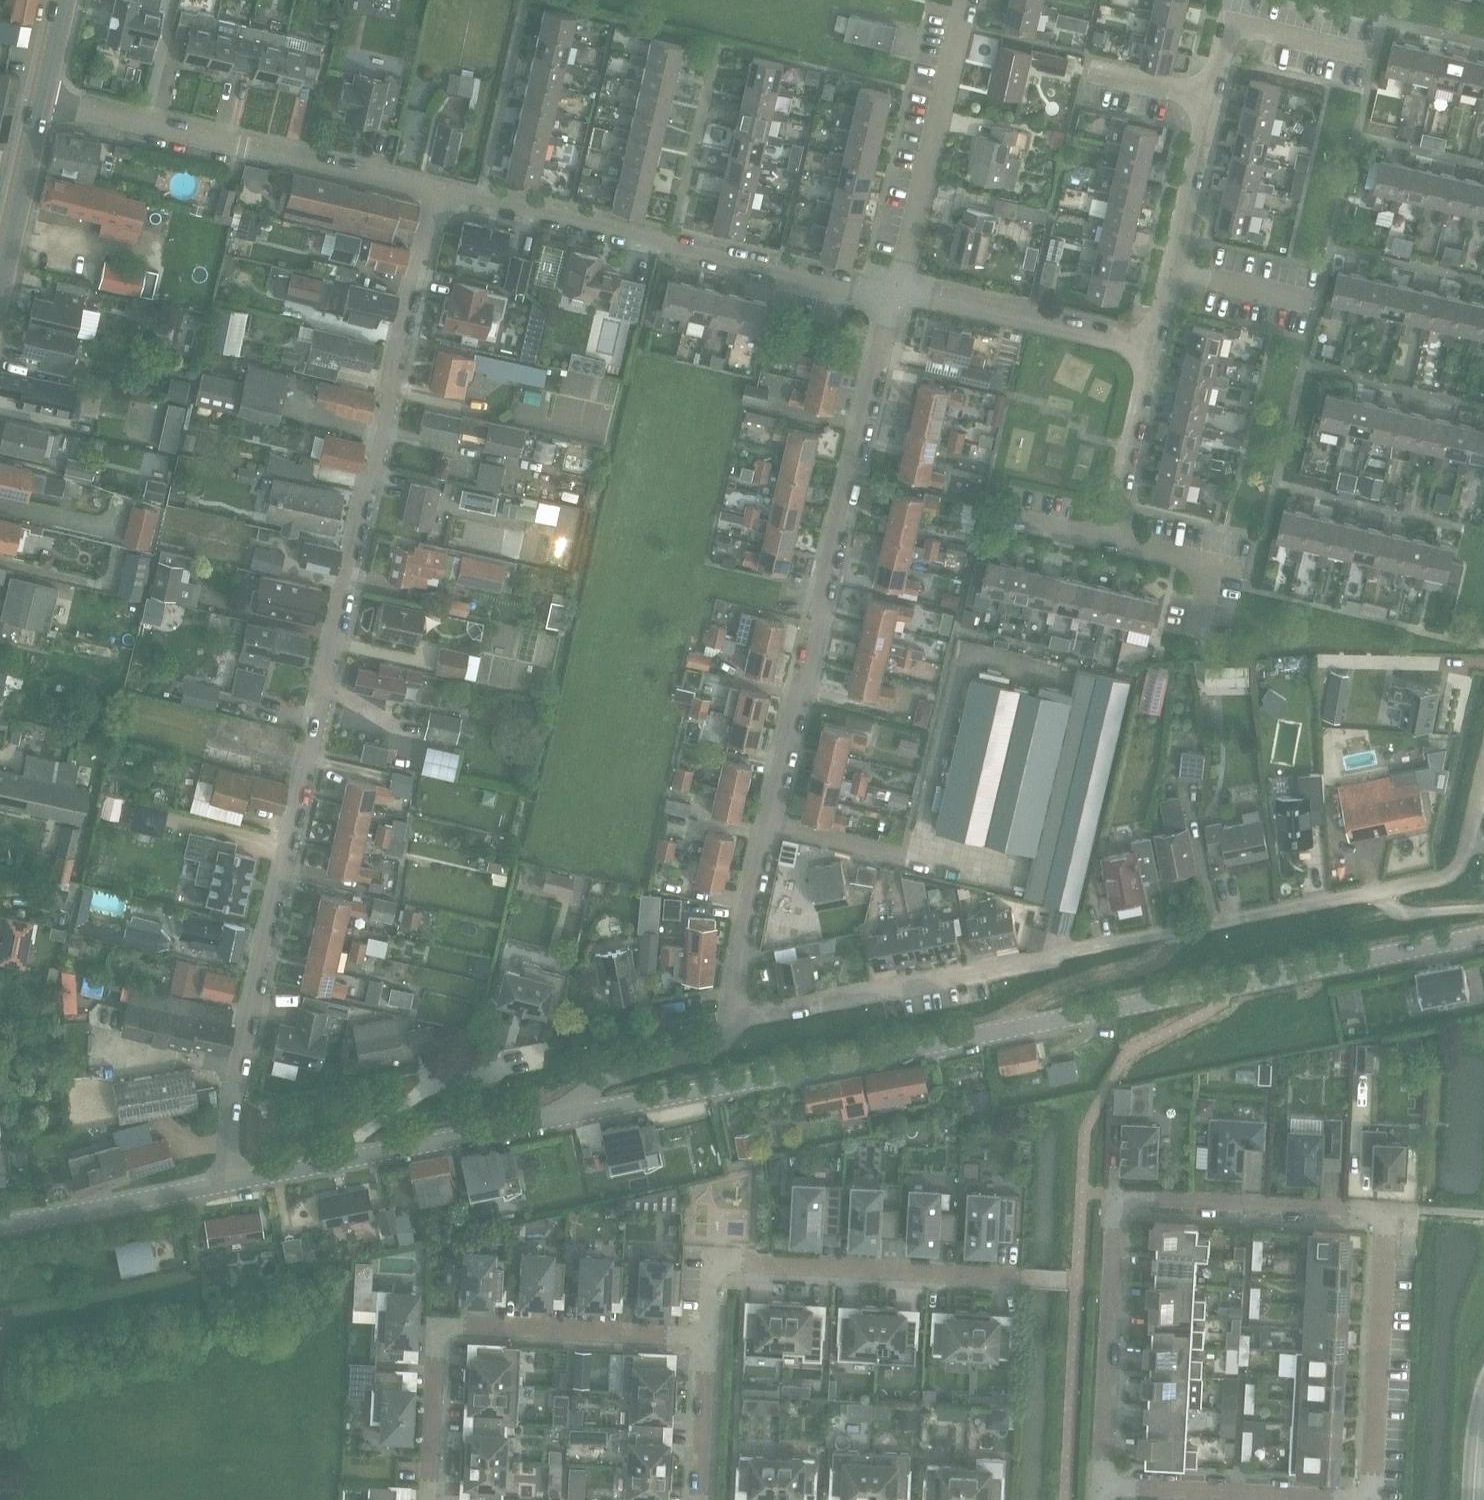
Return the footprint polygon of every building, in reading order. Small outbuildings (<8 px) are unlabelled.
[(5,0),(13,2),(10,15),(34,19),(37,0),(5,0)] [(106,39),(127,44),(129,44),(130,40),(154,45),(156,46),(164,11),(158,10),(150,8),(138,5),(139,0),(138,0),(115,0),(106,39)] [(1009,1),(1042,8),(1041,12),(1055,16),(1057,8),(1043,4),(1044,0),(1010,0),(1009,1)] [(1151,15),(1184,23),(1189,0),(1154,0),(1152,11),(1151,15)] [(1037,28),(1041,12),(1042,8),(1009,1),(1004,25),(1033,32),(1032,36),(1050,40),(1052,32),(1037,28)] [(1150,18),(1146,35),(1145,39),(1146,39),(1178,47),(1184,23),(1151,15),(1152,11),(1138,7),(1136,15),(1150,18)] [(543,8),(538,33),(570,41),(569,45),(584,48),(586,41),(571,37),(576,16),(543,8)] [(181,10),(175,36),(189,39),(183,65),(204,70),(207,58),(211,44),(214,30),(217,18),(215,18),(213,15),(199,12),(195,14),(181,10)] [(852,13),(846,36),(892,49),(899,26),(852,13)] [(1078,17),(1075,29),(1087,32),(1090,19),(1078,17)] [(207,58),(204,70),(206,70),(227,75),(228,68),(241,71),(245,52),(248,38),(250,30),(251,27),(238,24),(217,18),(214,30),(211,44),(207,58)] [(28,45),(32,26),(0,20),(0,39),(28,45)] [(245,52),(241,71),(254,74),(252,81),(274,86),(280,60),(283,48),(284,46),(286,35),(251,27),(250,30),(248,38),(245,52)] [(646,57),(645,62),(677,70),(683,45),(651,37),(652,34),(636,30),(635,37),(650,41),(646,57)] [(1094,31),(1092,41),(1093,41),(1102,43),(1105,33),(1096,31),(1094,31)] [(1172,72),(1178,47),(1146,39),(1145,39),(1146,35),(1132,31),(1131,36),(1130,39),(1145,42),(1140,64),(1172,72)] [(538,33),(532,57),(564,65),(563,69),(578,72),(580,65),(565,61),(569,45),(570,41),(538,33)] [(280,60),(274,86),(296,91),(298,83),(311,86),(316,68),(319,55),(321,44),(308,40),(305,51),(284,46),(283,48),(280,60)] [(1378,86),(1379,86),(1386,88),(1389,73),(1406,77),(1402,92),(1410,93),(1413,79),(1429,82),(1434,83),(1442,51),(1393,40),(1385,71),(1381,70),(1378,86)] [(1069,59),(1041,52),(1022,47),(1021,50),(998,44),(987,92),(1022,101),(1032,57),(1039,58),(1036,69),(1064,76),(1069,59)] [(1434,83),(1429,82),(1426,97),(1434,99),(1438,84),(1454,88),(1458,89),(1466,57),(1442,51),(1434,83)] [(644,65),(640,82),(638,86),(672,93),(677,70),(645,62),(646,57),(631,54),(629,62),(644,65)] [(532,57),(526,83),(558,90),(558,93),(573,97),(575,89),(560,85),(563,69),(564,65),(532,57)] [(752,57),(747,82),(779,89),(778,93),(793,97),(795,89),(780,86),(785,65),(752,57)] [(1454,88),(1450,103),(1459,105),(1462,90),(1478,93),(1483,95),(1483,89),(1483,61),(1466,57),(1458,89),(1454,88)] [(461,69),(460,75),(473,77),(474,72),(461,69)] [(806,82),(817,85),(820,73),(808,70),(806,82)] [(7,140),(20,76),(0,72),(0,139),(1,139),(7,140)] [(449,73),(445,92),(470,97),(466,113),(473,115),(480,78),(474,77),(473,77),(460,75),(449,73)] [(353,83),(345,82),(339,107),(347,109),(345,118),(377,125),(380,111),(392,114),(401,79),(385,75),(384,81),(355,74),(353,83)] [(638,89),(634,106),(634,111),(666,117),(672,93),(638,86),(640,82),(625,78),(623,86),(638,89)] [(855,106),(854,110),(887,118),(892,93),(862,86),(862,82),(846,78),(844,86),(859,90),(855,106)] [(1249,80),(1243,105),(1273,112),(1272,117),(1275,117),(1275,116),(1290,120),(1291,112),(1277,109),(1282,87),(1249,80)] [(747,82),(741,106),(773,114),(772,118),(787,121),(789,114),(774,110),(778,93),(779,89),(747,82)] [(526,83),(520,107),(553,115),(552,118),(567,121),(569,113),(554,110),(558,93),(558,90),(526,83)] [(1478,93),(1474,108),(1482,110),(1483,102),(1483,89),(1483,95),(1478,93)] [(633,114),(629,130),(628,133),(660,141),(666,117),(634,111),(634,106),(620,102),(618,110),(633,114)] [(850,130),(849,134),(881,141),(887,118),(854,110),(855,106),(841,103),(839,110),(853,114),(850,130)] [(1243,105),(1238,129),(1267,137),(1266,141),(1269,141),(1284,144),(1286,137),(1271,133),(1275,117),(1272,117),(1273,112),(1243,105)] [(741,106),(735,131),(758,136),(768,138),(767,142),(782,145),(784,138),(769,134),(772,118),(773,114),(741,106)] [(520,107),(515,129),(547,138),(546,142),(561,145),(563,138),(548,134),(552,118),(553,115),(520,107)] [(1121,145),(1120,149),(1152,157),(1158,132),(1127,125),(1128,121),(1112,117),(1110,125),(1125,129),(1121,145)] [(461,127),(438,122),(430,158),(453,163),(461,127)] [(1400,123),(1397,134),(1409,137),(1412,125),(1400,123)] [(970,179),(1002,186),(1014,189),(1021,159),(1009,156),(1011,144),(1016,145),(1019,131),(993,124),(990,136),(978,133),(972,160),(974,161),(970,179)] [(623,154),(622,159),(654,167),(660,141),(628,133),(629,130),(614,126),(612,134),(627,138),(623,154)] [(848,138),(844,155),(843,159),(848,160),(876,166),(881,141),(849,134),(850,130),(835,127),(833,135),(848,138)] [(515,129),(509,154),(542,162),(541,166),(556,169),(557,161),(543,158),(546,142),(547,138),(515,129)] [(1238,129),(1232,153),(1262,160),(1260,165),(1264,165),(1279,168),(1280,161),(1266,157),(1269,141),(1266,141),(1267,137),(1238,129)] [(1062,147),(1065,132),(1054,130),(1050,144),(1062,147)] [(92,183),(102,142),(100,141),(56,131),(47,168),(75,174),(74,179),(92,183)] [(735,131),(730,155),(750,159),(762,162),(761,166),(776,170),(778,162),(763,158),(767,142),(768,138),(758,136),(735,131)] [(1303,137),(1301,144),(1312,147),(1313,147),(1314,140),(1314,139),(1303,137)] [(1119,153),(1115,169),(1115,172),(1147,179),(1152,157),(1120,149),(1121,145),(1106,141),(1104,149),(1119,153)] [(115,143),(112,154),(130,159),(133,147),(115,143)] [(617,178),(616,183),(649,191),(654,167),(622,159),(623,154),(608,151),(606,158),(621,162),(617,178)] [(839,179),(838,179),(838,183),(870,191),(876,166),(848,160),(843,159),(844,155),(829,151),(828,159),(842,162),(839,179)] [(1232,153),(1226,178),(1256,185),(1255,189),(1258,189),(1273,193),(1275,185),(1260,181),(1264,165),(1260,165),(1262,160),(1232,153)] [(1298,153),(1294,167),(1296,168),(1307,170),(1308,170),(1311,156),(1310,156),(1298,153)] [(537,182),(541,166),(542,162),(509,154),(504,179),(536,186),(535,190),(550,194),(552,186),(537,182)] [(730,155),(724,179),(745,184),(756,186),(756,190),(771,194),(773,186),(757,182),(761,166),(762,162),(750,159),(730,155)] [(1366,187),(1370,188),(1366,204),(1374,206),(1377,191),(1393,195),(1398,196),(1405,163),(1389,160),(1380,158),(1378,166),(1371,164),(1366,187)] [(1390,210),(1393,211),(1385,246),(1395,248),(1398,238),(1394,229),(1399,213),(1398,212),(1401,197),(1417,201),(1422,201),(1428,169),(1405,163),(1398,196),(1393,195),(1390,210)] [(1113,177),(1110,193),(1109,198),(1141,204),(1147,179),(1115,172),(1115,169),(1100,165),(1099,173),(1113,177)] [(1422,201),(1417,201),(1414,215),(1422,217),(1425,203),(1442,207),(1446,207),(1450,174),(1428,169),(1422,201)] [(581,175),(580,181),(589,183),(591,176),(582,173),(581,174),(581,175)] [(420,205),(292,174),(282,215),(392,242),(396,225),(414,229),(420,205)] [(1446,207),(1442,207),(1438,221),(1446,223),(1450,208),(1466,212),(1470,213),(1477,180),(1450,174),(1446,207)] [(643,215),(649,191),(616,183),(617,178),(603,175),(601,183),(616,186),(610,208),(643,215)] [(833,203),(832,207),(864,215),(870,191),(838,183),(838,179),(823,175),(822,183),(837,186),(833,203)] [(39,205),(137,229),(144,201),(124,196),(126,191),(76,182),(75,184),(46,177),(39,205)] [(1226,178),(1221,202),(1250,209),(1249,214),(1253,213),(1267,217),(1269,209),(1255,206),(1258,189),(1255,189),(1256,185),(1226,178)] [(724,179),(718,203),(740,208),(751,211),(750,214),(765,218),(767,210),(752,207),(756,190),(756,186),(745,184),(724,179)] [(1466,212),(1462,227),(1470,229),(1474,214),(1483,216),(1483,182),(1477,180),(1470,213),(1466,212)] [(1293,185),(1291,192),(1301,194),(1302,195),(1304,187),(1293,185)] [(223,186),(215,212),(213,220),(229,224),(231,217),(228,216),(236,190),(223,186)] [(1095,198),(1091,214),(1104,217),(1103,221),(1136,229),(1141,204),(1109,198),(1110,193),(1095,190),(1093,198),(1095,198)] [(827,227),(826,230),(859,237),(864,215),(832,207),(833,203),(818,199),(817,207),(831,210),(827,227)] [(192,202),(189,211),(201,215),(204,206),(192,202)] [(1249,230),(1253,213),(1249,214),(1250,209),(1221,202),(1215,226),(1246,234),(1245,237),(1262,241),(1264,233),(1249,230)] [(750,214),(751,211),(740,208),(718,203),(712,228),(745,235),(744,239),(759,242),(761,234),(746,231),(750,214)] [(1048,210),(1020,203),(1017,216),(1045,223),(1048,210)] [(260,213),(235,207),(232,221),(257,227),(260,213)] [(959,217),(949,258),(976,265),(976,262),(986,265),(998,214),(966,207),(963,218),(959,217)] [(1099,241),(1098,241),(1098,246),(1130,253),(1136,229),(1103,221),(1104,217),(1091,214),(1089,214),(1087,222),(1102,226),(1099,241)] [(466,223),(460,251),(471,254),(471,255),(482,257),(482,256),(501,261),(507,232),(466,223)] [(789,238),(800,241),(803,227),(792,224),(789,238)] [(853,264),(859,237),(826,230),(827,227),(813,224),(811,231),(826,235),(820,257),(853,264)] [(353,264),(354,260),(366,262),(366,263),(403,272),(409,250),(371,241),(371,242),(336,233),(332,249),(331,258),(353,264)] [(1093,265),(1092,270),(1093,270),(1124,277),(1130,253),(1098,246),(1098,241),(1084,238),(1082,246),(1097,249),(1093,265)] [(1047,251),(1045,258),(1059,261),(1061,254),(1047,251)] [(601,259),(572,252),(562,292),(592,299),(593,296),(612,301),(609,314),(635,320),(643,285),(618,280),(619,275),(599,270),(601,259)] [(1026,253),(1023,267),(1033,269),(1034,270),(1037,255),(1036,255),(1026,253)] [(510,254),(503,288),(525,293),(532,259),(510,254)] [(104,260),(99,285),(154,296),(159,272),(104,260)] [(1119,302),(1124,277),(1093,270),(1092,270),(1093,265),(1078,262),(1076,270),(1091,273),(1086,295),(1119,302)] [(337,264),(334,278),(354,282),(356,268),(337,264)] [(1335,302),(1351,306),(1354,307),(1362,275),(1338,269),(1331,301),(1327,300),(1323,316),(1331,318),(1335,302)] [(292,273),(287,293),(318,301),(323,281),(292,273)] [(1354,307),(1351,306),(1347,321),(1355,323),(1359,308),(1375,312),(1379,313),(1387,281),(1362,275),(1354,307)] [(681,316),(686,317),(693,285),(668,279),(661,311),(657,310),(655,315),(653,325),(661,327),(664,312),(681,316)] [(34,297),(28,325),(74,335),(74,333),(94,337),(100,310),(80,306),(85,287),(58,281),(53,301),(34,297)] [(1379,313),(1375,312),(1372,327),(1379,329),(1383,314),(1399,317),(1404,319),(1411,286),(1387,281),(1379,313)] [(351,284),(343,316),(375,324),(378,314),(393,318),(398,295),(351,284)] [(447,310),(443,313),(441,319),(444,323),(443,327),(484,336),(488,321),(495,322),(502,318),(506,298),(485,293),(486,291),(458,284),(455,297),(451,296),(447,310)] [(686,317),(681,316),(677,330),(702,336),(705,321),(710,323),(717,291),(693,285),(686,317)] [(1404,319),(1399,317),(1396,332),(1404,334),(1408,319),(1424,323),(1428,324),(1436,292),(1411,286),(1404,319)] [(705,321),(702,336),(710,338),(713,323),(729,327),(733,328),(742,297),(717,291),(710,323),(705,321)] [(1428,324),(1424,323),(1420,338),(1428,340),(1432,325),(1448,329),(1453,330),(1460,298),(1436,292),(1428,324)] [(733,328),(729,327),(726,343),(734,344),(737,329),(759,334),(766,302),(742,297),(733,328)] [(1448,329),(1444,344),(1452,346),(1456,331),(1472,334),(1477,335),(1483,305),(1483,303),(1460,298),(1453,330),(1448,329)] [(129,299),(126,314),(180,326),(183,311),(129,299)] [(213,305),(204,347),(239,354),(248,312),(232,309),(233,303),(217,300),(216,306),(213,305)] [(532,302),(528,323),(544,326),(547,313),(532,302)] [(1472,334),(1468,349),(1476,351),(1480,336),(1483,337),(1483,305),(1477,335),(1472,334)] [(65,374),(74,335),(28,325),(21,352),(40,357),(38,368),(65,374)] [(1193,325),(1187,350),(1216,357),(1215,362),(1218,363),(1233,366),(1235,358),(1220,355),(1225,334),(1240,338),(1241,330),(1225,326),(1223,332),(1193,325)] [(335,380),(339,368),(340,362),(368,369),(375,345),(314,329),(300,326),(297,338),(311,342),(306,359),(303,372),(335,380)] [(934,328),(927,356),(964,365),(961,380),(988,386),(992,371),(982,368),(985,357),(969,354),(973,337),(934,328)] [(1327,355),(1331,336),(1320,334),(1316,353),(1327,355)] [(770,338),(767,348),(772,349),(781,344),(782,340),(770,338)] [(282,350),(280,361),(297,365),(299,354),(282,350)] [(1187,350),(1181,375),(1210,381),(1209,385),(1213,387),(1228,390),(1230,379),(1216,372),(1218,363),(1215,362),(1216,357),(1187,350)] [(438,351),(430,388),(462,396),(466,378),(472,379),(476,359),(474,359),(438,351)] [(572,352),(568,368),(603,376),(606,360),(572,352)] [(1345,353),(1341,367),(1349,369),(1353,355),(1345,353)] [(812,372),(810,383),(840,388),(844,366),(800,356),(797,369),(812,372)] [(504,377),(543,386),(547,371),(489,358),(486,373),(485,377),(503,381),(504,377)] [(1247,365),(1245,378),(1257,380),(1260,368),(1247,365)] [(236,412),(236,413),(277,423),(288,375),(247,366),(244,380),(203,370),(195,402),(236,412)] [(77,417),(83,387),(57,382),(57,381),(2,370),(0,378),(0,393),(19,396),(17,406),(77,417)] [(1181,375),(1176,399),(1204,405),(1204,410),(1207,411),(1207,410),(1222,414),(1223,406),(1209,403),(1213,387),(1209,385),(1210,381),(1181,375)] [(171,378),(166,398),(186,402),(190,382),(171,378)] [(333,411),(368,419),(375,393),(320,380),(315,402),(334,407),(333,411)] [(834,413),(840,388),(810,383),(807,394),(792,391),(789,403),(834,413)] [(920,384),(914,407),(917,408),(945,414),(947,403),(962,407),(965,394),(959,393),(960,386),(949,383),(947,390),(920,384)] [(748,385),(744,402),(765,407),(769,390),(748,385)] [(1311,438),(1336,444),(1338,435),(1339,429),(1344,431),(1351,398),(1326,392),(1319,423),(1315,422),(1311,438)] [(1344,431),(1339,429),(1338,435),(1336,444),(1344,446),(1348,431),(1364,435),(1368,436),(1376,404),(1351,398),(1344,431)] [(1176,399),(1170,423),(1199,430),(1198,434),(1201,435),(1216,438),(1218,430),(1203,427),(1207,411),(1204,410),(1204,405),(1176,399)] [(1368,436),(1364,435),(1360,449),(1368,451),(1371,437),(1388,441),(1391,441),(1399,409),(1376,404),(1368,436)] [(914,407),(909,430),(939,437),(945,414),(917,408),(914,407)] [(994,409),(991,424),(997,425),(1000,426),(1003,410),(1001,410),(994,408),(994,409)] [(424,409),(419,433),(456,441),(458,431),(485,437),(482,450),(518,457),(524,429),(461,416),(461,417),(424,409)] [(1391,441),(1388,441),(1384,455),(1392,457),(1396,443),(1411,446),(1415,447),(1423,415),(1399,409),(1391,441)] [(787,441),(785,452),(809,458),(814,459),(820,436),(790,429),(776,425),(778,417),(747,410),(745,419),(760,423),(775,426),(773,438),(787,441)] [(1415,447),(1411,446),(1408,461),(1417,463),(1420,448),(1436,452),(1441,453),(1442,447),(1448,421),(1423,415),(1415,447)] [(0,447),(39,455),(45,428),(6,420),(0,447)] [(1441,453),(1436,452),(1433,466),(1441,468),(1444,454),(1460,458),(1465,459),(1466,454),(1472,426),(1448,421),(1442,447),(1441,453)] [(1170,423),(1164,447),(1193,454),(1193,458),(1196,459),(1196,458),(1210,462),(1212,454),(1198,451),(1201,435),(1198,434),(1199,430),(1170,423)] [(163,424),(158,448),(175,452),(181,428),(163,424)] [(1460,458),(1457,472),(1465,474),(1468,459),(1483,463),(1483,429),(1472,426),(1466,454),(1465,459),(1460,458)] [(909,430),(904,453),(906,453),(934,460),(939,437),(909,430)] [(951,430),(949,439),(954,440),(963,443),(965,433),(951,430)] [(978,445),(992,447),(995,436),(981,433),(978,445)] [(319,463),(357,469),(362,441),(324,435),(319,463)] [(1238,438),(1236,445),(1243,447),(1244,440),(1238,438)] [(961,452),(963,443),(954,440),(949,439),(947,449),(961,452)] [(1164,447),(1159,471),(1188,478),(1187,483),(1190,483),(1205,486),(1207,478),(1192,475),(1196,459),(1193,458),(1193,454),(1164,447)] [(785,452),(780,474),(809,481),(814,459),(809,458),(785,452)] [(314,466),(294,462),(295,459),(270,453),(267,469),(291,475),(291,474),(311,478),(314,466)] [(931,472),(934,460),(906,453),(904,453),(899,476),(943,486),(946,475),(931,472)] [(96,463),(68,456),(64,472),(93,478),(96,463)] [(1212,457),(1210,467),(1221,469),(1223,460),(1212,457)] [(757,460),(755,469),(769,473),(772,464),(757,460)] [(26,498),(28,488),(61,495),(65,480),(32,472),(32,469),(0,462),(0,493),(26,498)] [(239,465),(236,479),(253,483),(256,469),(239,465)] [(437,465),(435,477),(447,479),(449,467),(437,465)] [(767,482),(769,473),(755,469),(753,479),(767,482)] [(1183,507),(1199,510),(1206,512),(1208,504),(1187,499),(1190,483),(1187,483),(1188,478),(1159,471),(1153,496),(1184,503),(1183,507)] [(780,474),(773,500),(804,505),(809,481),(780,474)] [(1366,475),(1362,495),(1381,499),(1385,478),(1366,475)] [(274,478),(266,517),(284,520),(282,530),(295,533),(297,524),(332,531),(341,492),(274,478)] [(151,480),(147,498),(163,501),(167,483),(151,480)] [(969,480),(966,495),(978,498),(982,483),(969,480)] [(431,529),(440,488),(410,482),(401,523),(431,529)] [(1220,484),(1217,497),(1230,500),(1232,487),(1220,484)] [(1393,487),(1390,496),(1401,499),(1404,489),(1393,487)] [(458,504),(458,505),(495,513),(498,496),(482,493),(462,488),(458,504)] [(895,491),(889,515),(900,517),(919,522),(922,512),(936,515),(939,502),(925,498),(895,491)] [(504,501),(501,514),(533,520),(535,507),(536,499),(521,496),(520,504),(504,501)] [(792,526),(797,528),(798,528),(804,505),(773,500),(769,519),(762,517),(759,516),(758,519),(769,521),(792,526)] [(963,503),(957,528),(972,532),(978,507),(963,503)] [(132,504),(122,542),(148,548),(158,510),(132,504)] [(744,516),(750,517),(754,518),(756,518),(758,519),(759,516),(761,509),(747,506),(744,516)] [(1268,554),(1269,554),(1276,556),(1280,541),(1296,545),(1301,546),(1308,513),(1283,507),(1276,538),(1272,537),(1268,554)] [(721,510),(719,518),(733,522),(735,513),(721,510)] [(1301,546),(1296,545),(1293,560),(1301,562),(1304,547),(1320,550),(1324,551),(1333,519),(1308,513),(1301,546)] [(1452,514),(1451,520),(1458,522),(1459,518),(1459,515),(1452,514)] [(889,515),(884,538),(914,545),(919,522),(900,517),(889,515)] [(754,518),(750,517),(744,516),(742,524),(756,527),(758,519),(756,518),(754,518)] [(2,552),(2,548),(14,551),(20,523),(0,518),(0,552),(2,552)] [(763,544),(768,545),(787,549),(793,551),(798,528),(797,528),(792,526),(769,521),(758,519),(756,527),(766,530),(763,544)] [(1324,551),(1320,550),(1317,565),(1325,567),(1329,552),(1344,556),(1349,557),(1356,525),(1333,519),(1324,551)] [(1349,557),(1344,556),(1341,570),(1349,572),(1352,558),(1369,562),(1373,563),(1380,530),(1356,525),(1349,557)] [(1373,563),(1369,562),(1365,576),(1373,578),(1377,564),(1392,568),(1397,569),(1405,536),(1380,530),(1373,563)] [(719,533),(716,545),(728,548),(731,536),(719,533)] [(1397,569),(1392,568),(1389,582),(1398,584),(1401,570),(1417,573),(1416,573),(1421,574),(1428,542),(1405,536),(1397,569)] [(884,538),(879,561),(909,567),(914,545),(884,538)] [(926,538),(924,547),(928,548),(938,550),(940,541),(926,538)] [(303,540),(297,564),(335,572),(341,549),(303,540)] [(950,540),(947,551),(966,555),(967,555),(969,547),(969,545),(950,540)] [(1421,574),(1416,573),(1413,587),(1422,589),(1425,575),(1445,580),(1443,590),(1457,593),(1464,564),(1450,561),(1454,548),(1428,542),(1421,574)] [(286,551),(256,543),(249,567),(280,574),(286,551)] [(788,574),(793,551),(787,549),(768,545),(763,544),(761,555),(746,551),(743,564),(758,567),(788,574)] [(425,583),(428,572),(441,575),(446,553),(417,546),(416,550),(394,546),(387,579),(411,584),(411,580),(425,583)] [(936,560),(938,550),(928,548),(924,547),(922,556),(936,560)] [(151,595),(176,600),(183,568),(189,569),(192,557),(161,550),(151,595)] [(41,552),(38,564),(51,568),(54,555),(41,552)] [(120,581),(117,594),(140,599),(143,586),(149,557),(126,552),(120,581)] [(500,590),(505,566),(463,557),(457,581),(500,590)] [(984,593),(1000,597),(1004,598),(1012,565),(987,560),(980,591),(977,590),(973,607),(981,608),(984,593)] [(906,578),(909,567),(879,561),(873,584),(903,591),(918,594),(921,581),(906,578)] [(1004,598),(1000,597),(997,611),(1005,613),(1008,599),(1024,603),(1028,603),(1037,571),(1012,565),(1004,598)] [(520,570),(519,579),(527,580),(528,571),(520,570)] [(1028,603),(1024,603),(1021,617),(1030,619),(1033,605),(1049,608),(1053,609),(1060,577),(1037,571),(1028,603)] [(249,605),(253,606),(253,608),(314,621),(321,587),(260,574),(257,591),(253,590),(249,605)] [(23,622),(22,624),(37,627),(38,626),(48,628),(49,627),(58,629),(61,614),(52,612),(57,588),(10,577),(1,617),(23,622)] [(1053,609),(1049,608),(1045,623),(1054,625),(1057,610),(1072,614),(1077,615),(1086,583),(1060,577),(1053,609)] [(1086,583),(1077,615),(1072,614),(1069,628),(1078,630),(1081,616),(1097,620),(1102,621),(1111,589),(1086,583)] [(1102,621),(1097,620),(1094,634),(1102,636),(1105,622),(1122,625),(1126,626),(1135,594),(1111,589),(1102,621)] [(956,607),(959,596),(943,592),(940,603),(956,607)] [(1126,626),(1122,625),(1118,640),(1126,641),(1129,627),(1151,632),(1159,600),(1135,594),(1126,626)] [(465,616),(468,602),(447,597),(444,611),(465,616)] [(716,598),(714,606),(715,606),(723,608),(725,601),(717,599),(716,598)] [(870,598),(864,622),(894,629),(896,617),(911,621),(914,609),(899,605),(870,598)] [(1347,599),(1345,609),(1359,612),(1361,602),(1347,599)] [(551,601),(546,626),(559,629),(564,604),(551,601)] [(423,611),(382,602),(375,634),(416,643),(423,611)] [(965,608),(961,625),(973,628),(977,611),(965,608)] [(944,611),(941,625),(951,627),(954,614),(944,611)] [(736,639),(735,640),(749,643),(777,650),(784,623),(756,616),(742,613),(736,639)] [(859,645),(888,652),(899,654),(898,655),(912,658),(913,657),(915,648),(901,644),(891,642),(894,629),(864,622),(859,645)] [(271,655),(304,662),(309,635),(248,624),(241,659),(269,665),(271,655)] [(709,624),(707,633),(724,637),(726,628),(709,624)] [(722,647),(724,637),(707,633),(705,643),(722,647)] [(1082,638),(1079,653),(1094,656),(1097,642),(1082,638)] [(749,643),(743,671),(771,678),(777,650),(749,643)] [(896,688),(881,685),(888,652),(859,645),(848,691),(878,697),(893,701),(896,688)] [(107,647),(104,664),(123,668),(126,651),(107,647)] [(467,654),(440,648),(435,671),(462,677),(467,654)] [(915,648),(913,657),(923,659),(925,650),(915,648)] [(684,664),(708,670),(711,655),(688,650),(684,664)] [(469,654),(464,677),(475,680),(480,657),(469,654)] [(910,666),(912,658),(898,655),(896,663),(910,666)] [(1147,671),(1141,696),(1138,709),(1161,714),(1164,701),(1172,668),(1149,663),(1147,671)] [(404,684),(419,687),(422,673),(407,670),(405,677),(392,674),(393,667),(377,664),(376,670),(359,667),(355,690),(401,699),(404,684)] [(1219,666),(1205,666),(1205,685),(1220,685),(1249,684),(1249,665),(1219,666)] [(239,668),(234,694),(261,700),(266,674),(239,668)] [(971,676),(935,830),(1033,853),(1023,895),(1052,902),(1075,907),(1077,908),(1129,685),(1130,680),(1128,679),(1077,668),(1069,699),(971,676)] [(1331,671),(1329,685),(1347,688),(1349,674),(1331,671)] [(186,675),(181,701),(213,709),(219,682),(186,675)] [(1438,691),(1391,683),(1388,704),(1402,706),(1399,723),(1432,729),(1438,691)] [(1329,685),(1323,719),(1342,722),(1347,688),(1329,685)] [(732,715),(758,721),(761,721),(767,694),(739,687),(738,688),(729,686),(723,713),(732,715)] [(1264,699),(1260,705),(1275,715),(1286,698),(1269,686),(1262,698),(1264,699)] [(676,687),(673,700),(675,700),(689,704),(691,704),(694,695),(693,695),(694,691),(678,687),(676,687)] [(694,695),(691,704),(707,709),(709,699),(694,695)] [(110,696),(108,704),(118,706),(120,699),(110,696)] [(538,721),(538,701),(514,701),(515,721),(538,721)] [(691,705),(689,714),(690,714),(705,718),(707,709),(691,704),(691,705)] [(444,707),(442,713),(462,717),(463,711),(444,707)] [(916,710),(913,722),(927,726),(930,714),(916,710)] [(425,736),(457,743),(462,717),(442,713),(430,711),(425,736)] [(754,748),(761,721),(758,721),(732,715),(726,742),(754,748)] [(105,718),(103,730),(112,732),(114,720),(105,718)] [(823,726),(818,749),(847,755),(850,745),(865,749),(868,735),(853,733),(823,726)] [(901,737),(898,750),(916,754),(919,741),(901,737)] [(364,741),(360,759),(384,764),(389,747),(364,741)] [(1430,766),(1393,774),(1396,788),(1418,783),(1419,789),(1428,787),(1433,765),(1443,767),(1447,747),(1427,751),(1430,766)] [(818,749),(812,772),(813,772),(842,778),(847,755),(818,749)] [(1206,754),(1182,752),(1179,778),(1203,780),(1206,754)] [(89,786),(72,783),(76,764),(25,753),(21,771),(0,766),(0,804),(81,821),(89,786)] [(722,759),(716,786),(744,793),(751,765),(722,759)] [(198,777),(193,797),(209,801),(243,810),(245,803),(245,802),(282,811),(289,785),(218,767),(203,763),(200,778),(198,777)] [(1433,765),(1428,787),(1445,790),(1449,768),(1443,767),(1433,765)] [(676,766),(674,776),(691,779),(693,770),(676,766)] [(346,778),(341,801),(368,807),(371,808),(374,797),(388,801),(390,794),(408,798),(413,776),(392,771),(388,787),(376,785),(346,778)] [(812,772),(807,795),(808,795),(837,801),(842,778),(813,772),(812,772)] [(854,772),(853,781),(855,781),(858,781),(867,783),(869,775),(854,772)] [(1310,803),(1325,802),(1323,774),(1299,775),(1300,796),(1276,798),(1279,846),(1313,844),(1310,803)] [(1338,785),(1349,838),(1426,823),(1419,789),(1418,783),(1396,788),(1393,774),(1338,785)] [(674,776),(672,786),(688,790),(691,779),(674,776)] [(853,781),(850,791),(864,794),(866,787),(867,783),(858,781),(855,781),(853,781)] [(738,820),(744,793),(716,786),(709,813),(738,820)] [(886,791),(884,799),(885,798),(889,799),(888,804),(906,808),(909,796),(890,791),(890,792),(886,791)] [(834,813),(837,801),(808,795),(807,795),(802,818),(831,825),(846,829),(848,816),(834,813)] [(1194,868),(1183,817),(1178,795),(1159,800),(1166,831),(1155,834),(1164,875),(1194,868)] [(665,799),(662,812),(687,817),(690,804),(665,799)] [(341,801),(336,823),(366,830),(371,808),(368,807),(341,801)] [(130,828),(162,836),(169,809),(136,802),(130,828)] [(1221,822),(1204,826),(1210,854),(1224,851),(1227,864),(1268,855),(1260,818),(1258,808),(1242,812),(1244,822),(1225,826),(1221,822)] [(881,825),(894,828),(901,829),(904,818),(884,813),(881,825)] [(406,840),(405,839),(408,821),(393,818),(392,827),(379,823),(374,842),(386,845),(384,853),(401,857),(406,840)] [(336,823),(331,847),(361,854),(366,830),(336,823)] [(705,830),(699,857),(727,863),(733,836),(705,830)] [(201,859),(195,880),(211,884),(206,902),(240,911),(240,909),(253,859),(253,860),(254,858),(232,852),(234,844),(206,837),(204,845),(201,859)] [(659,837),(656,847),(673,851),(676,841),(659,837)] [(1131,841),(1133,849),(1103,856),(1108,879),(1110,891),(1113,905),(1145,898),(1141,880),(1159,877),(1150,837),(1131,841)] [(359,865),(361,854),(331,847),(326,870),(355,877),(355,878),(370,881),(372,868),(359,865)] [(671,861),(673,851),(656,847),(654,857),(671,861)] [(56,854),(51,878),(54,879),(67,881),(72,857),(56,854)] [(721,891),(727,863),(699,857),(692,884),(721,891)] [(489,860),(486,870),(492,872),(507,875),(509,865),(489,860)] [(807,900),(814,898),(816,908),(849,902),(840,860),(808,866),(811,882),(804,884),(801,888),(802,896),(807,900)] [(881,865),(877,877),(886,880),(890,867),(881,865)] [(873,891),(876,878),(878,870),(860,866),(855,887),(873,891)] [(890,867),(886,880),(895,882),(893,869),(893,868),(890,867)] [(543,889),(570,896),(575,878),(548,871),(543,889)] [(912,879),(902,876),(902,878),(904,886),(913,884),(912,879)] [(54,879),(52,886),(68,890),(70,882),(67,881),(54,879)] [(1108,879),(1097,881),(1099,892),(1110,891),(1108,879)] [(368,889),(368,890),(380,892),(381,885),(370,882),(368,889)] [(939,887),(927,889),(930,900),(942,898),(939,887)] [(952,888),(941,890),(942,897),(948,902),(956,900),(953,888),(952,888)] [(320,894),(315,917),(345,924),(348,913),(362,916),(364,903),(351,900),(350,901),(320,894)] [(67,897),(64,911),(72,912),(73,907),(75,899),(67,897)] [(398,902),(378,897),(375,908),(376,908),(373,918),(393,922),(398,902)] [(680,898),(663,897),(662,918),(678,919),(680,898)] [(988,901),(996,948),(1018,944),(1010,907),(995,910),(993,899),(988,901)] [(973,953),(996,948),(988,901),(978,903),(980,913),(966,916),(973,953)] [(1051,904),(1046,927),(1069,932),(1071,933),(1072,928),(1076,910),(1075,909),(1051,904)] [(72,912),(68,929),(70,929),(85,932),(89,912),(89,911),(73,907),(72,912)] [(405,907),(401,922),(418,926),(422,911),(405,907)] [(929,911),(938,958),(961,953),(954,917),(939,920),(937,909),(929,911)] [(911,927),(918,962),(938,958),(929,911),(920,912),(922,923),(911,925),(911,927)] [(183,913),(178,937),(189,939),(188,945),(203,948),(206,954),(213,955),(218,951),(238,955),(245,926),(222,921),(183,913)] [(3,940),(0,941),(0,958),(22,963),(27,936),(26,936),(29,920),(0,915),(0,934),(4,935),(3,940)] [(93,921),(89,933),(122,941),(154,950),(167,946),(170,936),(160,928),(161,923),(132,915),(130,920),(128,920),(126,929),(93,921)] [(888,919),(896,966),(918,962),(911,927),(911,925),(899,928),(897,916),(888,918),(888,919)] [(315,917),(310,940),(340,947),(345,924),(315,917)] [(686,926),(685,945),(701,946),(714,947),(715,928),(714,928),(715,919),(688,917),(687,926),(686,926)] [(874,971),(896,966),(888,919),(888,918),(879,919),(881,931),(867,934),(874,971)] [(54,927),(53,938),(66,940),(68,941),(70,929),(68,929),(54,926),(54,927)] [(767,930),(769,944),(797,941),(795,926),(767,930)] [(68,941),(67,945),(81,948),(83,938),(85,932),(70,929),(68,941)] [(653,970),(655,954),(656,932),(643,931),(640,969),(653,970)] [(834,937),(819,940),(821,953),(837,949),(834,937)] [(310,940),(305,963),(335,970),(340,947),(310,940)] [(353,940),(350,949),(364,952),(366,943),(353,940)] [(797,955),(775,959),(781,990),(815,983),(809,955),(821,953),(819,940),(795,945),(797,955)] [(714,947),(701,946),(685,945),(661,943),(659,961),(673,962),(672,978),(682,978),(682,980),(711,982),(714,947)] [(603,988),(605,987),(608,1001),(633,996),(627,969),(632,968),(628,948),(594,955),(597,972),(601,974),(602,973),(604,983),(602,983),(603,988)] [(348,958),(362,961),(364,952),(350,949),(348,958)] [(492,960),(478,956),(473,976),(487,979),(492,960)] [(192,990),(228,998),(233,975),(206,969),(206,966),(176,959),(169,990),(191,995),(192,990)] [(498,984),(495,997),(498,998),(497,1001),(544,1013),(547,1001),(556,1003),(563,975),(539,969),(540,966),(524,962),(521,973),(505,969),(501,985),(498,984)] [(1417,970),(1415,970),(1418,982),(1421,999),(1421,1003),(1437,1000),(1439,1008),(1455,1005),(1454,997),(1469,994),(1463,962),(1454,963),(1417,970)] [(333,980),(335,970),(305,963),(300,986),(345,996),(347,983),(333,980)] [(111,981),(108,995),(121,998),(124,984),(111,981)] [(227,1054),(233,1026),(228,1025),(232,1010),(131,986),(120,1033),(189,1049),(190,1045),(227,1054)] [(404,1007),(408,990),(394,987),(390,1003),(404,1007)] [(1353,990),(1336,994),(1341,1016),(1358,1013),(1353,990)] [(281,1024),(273,1057),(318,1067),(325,1034),(321,1033),(325,1012),(301,1006),(296,1027),(281,1024)] [(401,1051),(395,1018),(353,1026),(359,1059),(401,1051)] [(436,1045),(433,1026),(409,1030),(412,1050),(436,1045)] [(1002,1071),(1040,1064),(1036,1042),(997,1049),(1002,1071)] [(1357,1044),(1357,1071),(1374,1071),(1375,1045),(1357,1044)] [(1075,1060),(1047,1066),(1050,1083),(1078,1077),(1075,1060)] [(1259,1083),(1271,1084),(1272,1064),(1260,1064),(1259,1083)] [(904,1068),(867,1075),(871,1097),(872,1099),(873,1107),(911,1100),(909,1091),(908,1084),(925,1080),(925,1078),(923,1068),(922,1065),(904,1068)] [(192,1068),(113,1081),(120,1120),(198,1107),(192,1068)] [(1236,1070),(1236,1083),(1254,1084),(1254,1071),(1236,1070)] [(861,1077),(804,1087),(808,1109),(841,1103),(844,1118),(868,1114),(861,1077)] [(1132,1087),(1131,1112),(1152,1113),(1153,1080),(1132,1084),(1132,1087)] [(1114,1111),(1131,1112),(1132,1087),(1115,1087),(1114,1111)] [(993,1107),(989,1088),(968,1093),(972,1111),(993,1107)] [(1197,1097),(1196,1114),(1212,1115),(1213,1098),(1197,1097)] [(1287,1146),(1287,1161),(1290,1161),(1289,1178),(1321,1180),(1322,1154),(1324,1154),(1340,1155),(1342,1119),(1325,1118),(1325,1131),(1323,1131),(1291,1130),(1290,1147),(1287,1146)] [(1210,1166),(1210,1174),(1243,1176),(1245,1145),(1263,1146),(1264,1122),(1213,1120),(1211,1146),(1198,1146),(1197,1166),(1210,1166)] [(653,1123),(638,1126),(637,1122),(629,1123),(629,1125),(622,1127),(621,1125),(601,1129),(609,1166),(660,1155),(653,1123)] [(1125,1124),(1123,1171),(1156,1173),(1158,1125),(1125,1124)] [(1363,1130),(1362,1156),(1376,1156),(1375,1182),(1378,1182),(1378,1187),(1392,1187),(1392,1183),(1403,1183),(1403,1177),(1406,1177),(1406,1172),(1403,1172),(1404,1161),(1408,1161),(1409,1146),(1405,1146),(1405,1143),(1387,1143),(1387,1131),(1363,1130)] [(753,1131),(737,1134),(742,1154),(758,1151),(753,1131)] [(165,1136),(138,1144),(122,1150),(119,1142),(67,1158),(78,1195),(174,1165),(165,1136)] [(513,1149),(497,1152),(497,1148),(488,1150),(489,1152),(481,1153),(481,1151),(461,1155),(469,1193),(519,1182),(513,1149)] [(408,1163),(413,1185),(417,1203),(454,1196),(449,1178),(445,1155),(408,1163)] [(537,1159),(522,1163),(525,1177),(540,1173),(537,1159)] [(964,1162),(964,1176),(978,1176),(979,1163),(964,1162)] [(797,1182),(794,1239),(819,1240),(820,1232),(841,1233),(843,1185),(797,1182)] [(855,1185),(852,1242),(878,1243),(878,1235),(899,1236),(901,1208),(880,1207),(881,1186),(855,1185)] [(679,1211),(677,1187),(625,1199),(625,1208),(679,1211)] [(318,1199),(324,1226),(372,1216),(366,1188),(318,1199)] [(914,1188),(911,1245),(936,1246),(936,1238),(957,1239),(959,1211),(938,1210),(939,1190),(914,1188)] [(972,1191),(969,1248),(994,1249),(995,1241),(1016,1242),(1018,1194),(972,1191)] [(492,1218),(489,1204),(470,1208),(473,1223),(492,1218)] [(378,1210),(383,1232),(395,1230),(390,1207),(378,1210)] [(262,1237),(258,1213),(204,1221),(208,1245),(262,1237)] [(1158,1238),(1157,1253),(1197,1257),(1209,1257),(1210,1239),(1198,1238),(1199,1224),(1167,1223),(1155,1222),(1154,1237),(1158,1238)] [(510,1224),(510,1234),(519,1234),(519,1225),(510,1224)] [(669,1225),(668,1234),(677,1235),(678,1225),(669,1225)] [(398,1230),(395,1230),(399,1246),(415,1243),(411,1227),(398,1230)] [(503,1243),(503,1227),(492,1227),(492,1243),(503,1243)] [(1313,1231),(1312,1256),(1349,1258),(1350,1233),(1313,1231)] [(149,1236),(128,1240),(114,1244),(116,1252),(121,1274),(156,1267),(149,1236)] [(299,1236),(282,1239),(286,1260),(303,1257),(299,1236)] [(1254,1238),(1253,1253),(1262,1253),(1263,1238),(1254,1238)] [(1235,1245),(1234,1258),(1245,1259),(1246,1246),(1235,1245)] [(613,1248),(612,1263),(623,1263),(623,1249),(613,1248)] [(493,1251),(466,1250),(464,1287),(459,1287),(459,1303),(474,1304),(475,1300),(490,1300),(490,1295),(504,1295),(506,1258),(492,1257),(493,1251)] [(1156,1268),(1155,1283),(1195,1285),(1197,1257),(1157,1253),(1153,1252),(1152,1267),(1156,1268)] [(551,1259),(551,1254),(524,1253),(522,1290),(518,1290),(517,1306),(533,1307),(533,1302),(548,1303),(549,1298),(563,1298),(564,1260),(551,1259)] [(1262,1268),(1262,1253),(1253,1253),(1252,1268),(1262,1268)] [(609,1257),(582,1256),(580,1293),(576,1293),(575,1309),(591,1310),(591,1305),(607,1306),(607,1301),(621,1301),(623,1263),(612,1263),(609,1263),(609,1257)] [(1312,1256),(1311,1280),(1348,1282),(1349,1258),(1312,1256)] [(669,1260),(642,1259),(640,1296),(635,1296),(635,1312),(650,1313),(651,1309),(666,1309),(666,1304),(680,1305),(682,1267),(668,1266),(669,1260)] [(354,1297),(354,1308),(377,1308),(376,1330),(376,1339),(375,1357),(404,1359),(405,1341),(414,1341),(415,1325),(416,1293),(390,1291),(390,1289),(378,1288),(372,1288),(373,1261),(356,1261),(354,1297)] [(265,1277),(267,1291),(281,1289),(279,1275),(265,1277)] [(1230,1277),(1230,1287),(1240,1288),(1240,1278),(1230,1277)] [(1311,1280),(1309,1304),(1346,1306),(1348,1282),(1311,1280)] [(1154,1298),(1154,1313),(1194,1316),(1206,1317),(1207,1298),(1195,1298),(1195,1285),(1155,1283),(1151,1282),(1151,1297),(1154,1298)] [(1251,1286),(1250,1301),(1260,1301),(1261,1286),(1251,1286)] [(745,1354),(783,1356),(786,1301),(768,1300),(768,1306),(760,1306),(760,1309),(747,1309),(745,1354)] [(804,1302),(786,1301),(784,1354),(810,1354),(809,1362),(821,1363),(825,1313),(812,1312),(812,1308),(804,1308),(804,1302)] [(1259,1316),(1260,1301),(1250,1301),(1249,1316),(1259,1316)] [(1309,1304),(1308,1328),(1345,1330),(1346,1306),(1309,1304)] [(838,1359),(877,1360),(880,1306),(862,1305),(862,1311),(853,1310),(853,1314),(840,1314),(838,1359)] [(1230,1316),(1229,1317),(1232,1318),(1242,1318),(1243,1306),(1242,1306),(1230,1305),(1230,1306),(1230,1316)] [(880,1306),(877,1360),(916,1362),(918,1318),(905,1317),(906,1313),(897,1313),(898,1307),(880,1306)] [(932,1352),(971,1354),(973,1310),(955,1310),(955,1316),(947,1315),(947,1319),(934,1318),(932,1352)] [(973,1310),(971,1354),(1010,1356),(1012,1322),(999,1322),(999,1318),(991,1317),(991,1311),(973,1310)] [(1153,1328),(1152,1343),(1192,1346),(1204,1347),(1205,1328),(1193,1328),(1194,1316),(1154,1313),(1150,1312),(1149,1327),(1153,1328)] [(1232,1318),(1232,1330),(1241,1330),(1242,1318),(1232,1318)] [(1308,1328),(1307,1351),(1344,1354),(1345,1330),(1308,1328)] [(1241,1333),(1240,1348),(1244,1348),(1250,1349),(1250,1334),(1241,1333)] [(1151,1358),(1150,1373),(1191,1376),(1203,1377),(1204,1358),(1192,1358),(1192,1346),(1152,1343),(1148,1342),(1147,1357),(1151,1358)] [(465,1364),(464,1382),(519,1385),(521,1346),(476,1344),(475,1356),(471,1356),(471,1364),(465,1364)] [(1249,1364),(1250,1349),(1244,1348),(1240,1348),(1239,1363),(1249,1364)] [(1296,1350),(1295,1375),(1343,1378),(1344,1354),(1307,1351),(1296,1350)] [(623,1351),(621,1390),(675,1393),(676,1375),(670,1375),(671,1366),(667,1366),(668,1353),(623,1351)] [(575,1353),(575,1367),(591,1368),(592,1353),(575,1353)] [(1226,1365),(1226,1371),(1238,1372),(1239,1361),(1231,1360),(1226,1365)] [(350,1362),(349,1385),(364,1386),(373,1386),(374,1369),(375,1369),(376,1363),(350,1362)] [(375,1369),(374,1369),(373,1386),(371,1419),(383,1420),(382,1436),(409,1438),(411,1389),(402,1388),(403,1371),(375,1369)] [(554,1371),(553,1386),(565,1387),(566,1372),(554,1371)] [(1189,1405),(1201,1406),(1203,1377),(1191,1376),(1150,1373),(1146,1372),(1146,1387),(1150,1387),(1149,1403),(1145,1402),(1145,1403),(1189,1405)] [(576,1373),(575,1386),(589,1387),(590,1374),(576,1373)] [(1295,1375),(1294,1399),(1341,1402),(1343,1378),(1295,1375)] [(1225,1406),(1237,1407),(1238,1379),(1226,1378),(1225,1406)] [(830,1379),(829,1398),(836,1399),(837,1379),(830,1379)] [(472,1408),(472,1420),(517,1423),(519,1385),(464,1382),(463,1400),(469,1400),(468,1408),(472,1408)] [(1246,1382),(1245,1397),(1255,1397),(1256,1382),(1246,1382)] [(767,1383),(766,1396),(780,1397),(781,1384),(767,1383)] [(783,1384),(782,1395),(800,1396),(801,1385),(783,1384)] [(924,1388),(923,1402),(936,1403),(936,1389),(924,1388)] [(877,1389),(876,1401),(887,1402),(887,1393),(883,1389),(877,1389)] [(632,1391),(630,1428),(663,1430),(664,1418),(668,1419),(668,1410),(675,1411),(675,1393),(621,1390),(621,1391),(632,1391)] [(910,1393),(909,1402),(920,1402),(921,1390),(914,1390),(910,1393)] [(1003,1390),(1002,1407),(1012,1407),(1013,1390),(1003,1390)] [(1254,1412),(1255,1397),(1245,1397),(1244,1411),(1254,1412)] [(744,1399),(744,1411),(759,1411),(759,1399),(744,1399)] [(1294,1399),(1292,1423),(1340,1426),(1341,1402),(1294,1399)] [(811,1400),(811,1413),(824,1413),(824,1400),(811,1400)] [(830,1401),(829,1413),(841,1414),(841,1411),(842,1401),(830,1401)] [(1143,1432),(1143,1433),(1187,1435),(1189,1405),(1145,1403),(1144,1417),(1148,1418),(1147,1433),(1143,1432)] [(900,1407),(899,1428),(916,1429),(917,1408),(900,1407)] [(1011,1409),(987,1407),(986,1427),(1009,1428),(1011,1409)] [(1223,1436),(1235,1437),(1237,1409),(1224,1408),(1223,1436)] [(553,1411),(552,1425),(568,1426),(568,1412),(553,1411)] [(569,1412),(569,1425),(582,1426),(583,1413),(569,1412)] [(461,1440),(460,1458),(503,1460),(505,1423),(517,1424),(517,1423),(472,1420),(471,1432),(467,1432),(467,1440),(461,1440)] [(1244,1421),(1243,1430),(1248,1430),(1253,1430),(1252,1445),(1265,1446),(1266,1423),(1244,1421)] [(1292,1423),(1291,1447),(1293,1447),(1339,1449),(1340,1426),(1292,1423)] [(569,1428),(568,1441),(582,1441),(582,1428),(569,1428)] [(664,1430),(663,1430),(635,1429),(635,1434),(628,1435),(628,1462),(672,1463),(673,1436),(664,1436),(664,1430)] [(1243,1430),(1243,1445),(1252,1445),(1253,1430),(1248,1430),(1243,1430)] [(1187,1447),(1187,1435),(1143,1433),(1143,1447),(1146,1448),(1146,1464),(1198,1467),(1199,1448),(1187,1447)] [(1225,1454),(1234,1454),(1235,1442),(1226,1442),(1225,1454)] [(1251,1460),(1252,1445),(1243,1445),(1242,1459),(1251,1460)] [(1337,1474),(1339,1449),(1293,1447),(1291,1447),(1290,1472),(1337,1474)] [(872,1451),(833,1449),(831,1494),(844,1495),(844,1499),(852,1499),(870,1499),(872,1451)] [(549,1450),(548,1462),(560,1463),(561,1451),(549,1450)] [(870,1499),(896,1499),(896,1497),(909,1498),(911,1453),(872,1451),(870,1499)] [(778,1458),(739,1456),(738,1489),(750,1490),(750,1494),(758,1494),(758,1499),(776,1499),(778,1458)] [(1004,1475),(1004,1469),(1005,1457),(977,1456),(976,1468),(965,1467),(963,1499),(1003,1499),(1004,1475)] [(501,1499),(503,1460),(460,1458),(459,1476),(465,1476),(465,1484),(469,1484),(468,1497),(501,1499)] [(776,1499),(794,1499),(794,1496),(802,1497),(803,1493),(815,1493),(817,1460),(778,1458),(776,1499)] [(549,1463),(548,1475),(562,1475),(562,1463),(549,1463)] [(925,1499),(938,1499),(937,1499),(963,1499),(965,1467),(926,1465),(925,1499)] [(671,1469),(628,1466),(626,1492),(632,1493),(632,1499),(660,1499),(660,1494),(664,1494),(664,1486),(671,1487),(671,1469)] [(569,1479),(569,1485),(580,1486),(585,1480),(586,1468),(570,1467),(569,1479)] [(0,1470),(0,1483),(12,1482),(11,1469),(0,1470)] [(368,1485),(367,1499),(397,1499),(397,1486),(368,1485)]
